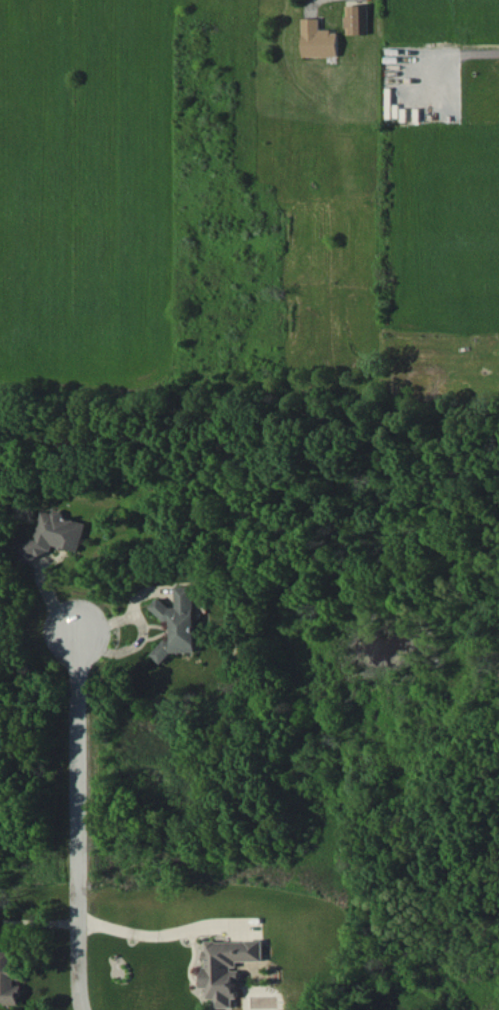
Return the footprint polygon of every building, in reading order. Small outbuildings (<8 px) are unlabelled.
[(370,5),(347,5),(348,34),(370,34),(370,5)] [(304,57),(340,56),(339,30),(321,30),(321,18),(304,18),(304,57)] [(90,521),(57,513),(44,510),(36,543),(21,540),(17,554),(25,556),(25,554),(51,561),(55,545),(81,552),(90,521)] [(198,652),(197,585),(177,586),(177,606),(171,606),(161,597),(151,607),(167,621),(173,621),(174,639),(167,639),(153,654),(163,663),(174,652),(198,652)] [(206,941),(207,988),(209,988),(209,999),(216,998),(216,1007),(234,1007),(234,998),(239,998),(238,979),(242,979),(242,963),(266,963),(265,940),(206,941)] [(22,1004),(23,985),(18,985),(19,951),(0,950),(0,1003),(22,1004)]
